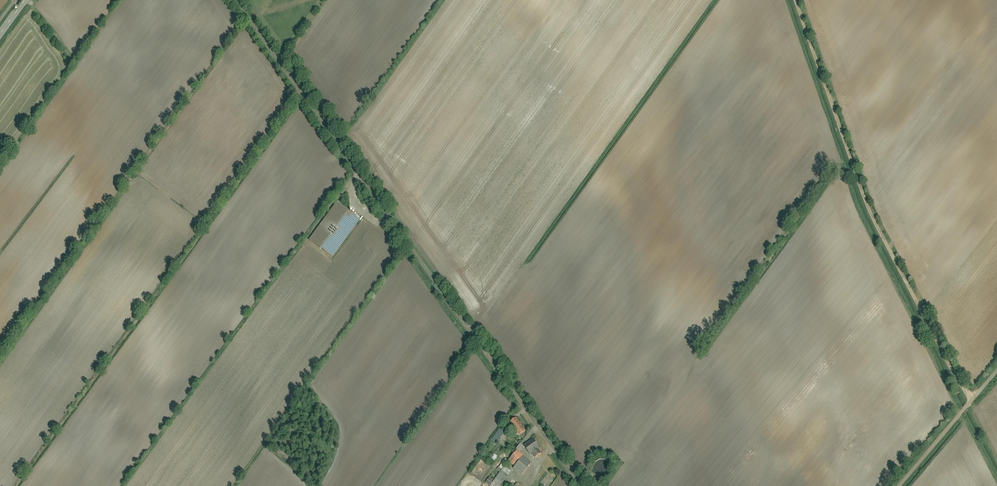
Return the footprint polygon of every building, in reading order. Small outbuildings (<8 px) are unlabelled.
[(338,203),(311,240),(334,257),(362,220),(338,203)] [(525,431),(517,419),(511,422),(520,435),(525,431)] [(501,428),(492,441),(497,444),(506,432),(501,428)] [(533,438),(524,444),(530,454),(532,453),(534,456),(541,452),(538,448),(540,447),(533,438)] [(518,466),(527,456),(520,450),(511,460),(518,466)] [(516,468),(524,474),(534,462),(527,456),(518,466),(516,468)] [(502,472),(509,460),(506,458),(499,470),(502,472)] [(506,466),(492,485),(502,485),(513,471),(506,466)]
